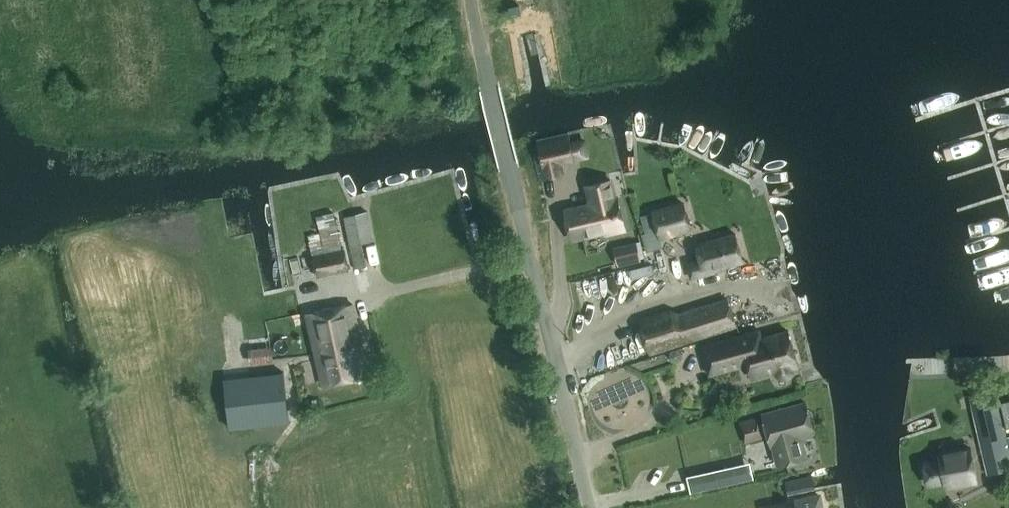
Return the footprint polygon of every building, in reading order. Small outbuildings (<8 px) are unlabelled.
[(568,135),(537,143),(545,178),(563,174),(561,163),(574,160),(568,135)] [(572,238),(605,230),(605,233),(626,228),(618,198),(615,198),(611,179),(587,185),(590,199),(592,198),(593,204),(565,210),(572,238)] [(685,203),(654,211),(661,235),(692,227),(685,203)] [(362,243),(374,241),(368,210),(344,215),(355,268),(367,266),(362,243)] [(319,227),(322,238),(309,241),(317,277),(349,270),(344,249),(337,223),(334,211),(316,215),(319,227)] [(696,244),(700,259),(688,262),(692,276),(716,269),(715,267),(743,259),(735,232),(696,244)] [(618,265),(641,260),(636,241),(613,246),(618,265)] [(590,288),(603,302),(614,292),(600,278),(590,288)] [(651,353),(716,331),(737,324),(728,299),(679,314),(672,311),(640,321),(651,353)] [(309,313),(317,349),(361,339),(353,303),(309,313)] [(762,329),(704,344),(711,373),(750,363),(753,377),(777,371),(779,375),(784,378),(791,376),(793,371),(793,367),(800,365),(791,331),(764,338),(762,329)] [(369,375),(361,339),(317,349),(325,385),(369,375)] [(249,347),(250,363),(274,360),(272,344),(249,347)] [(634,347),(618,347),(618,359),(633,359),(634,347)] [(229,427),(289,420),(283,372),(224,378),(229,427)] [(1000,400),(1006,426),(1008,425),(1008,398),(1000,400)] [(807,457),(805,447),(802,437),(815,434),(807,402),(764,413),(766,423),(762,424),(759,416),(740,421),(746,442),(765,437),(763,431),(768,430),(770,436),(779,433),(786,462),(807,457)] [(963,408),(967,427),(994,421),(990,404),(987,405),(987,403),(963,408)] [(977,444),(978,471),(1002,470),(1001,443),(977,444)] [(963,455),(925,462),(929,483),(967,475),(963,455)] [(754,478),(751,461),(729,466),(687,476),(690,492),(754,478)] [(820,495),(796,500),(797,505),(783,507),(823,507),(820,495)]
